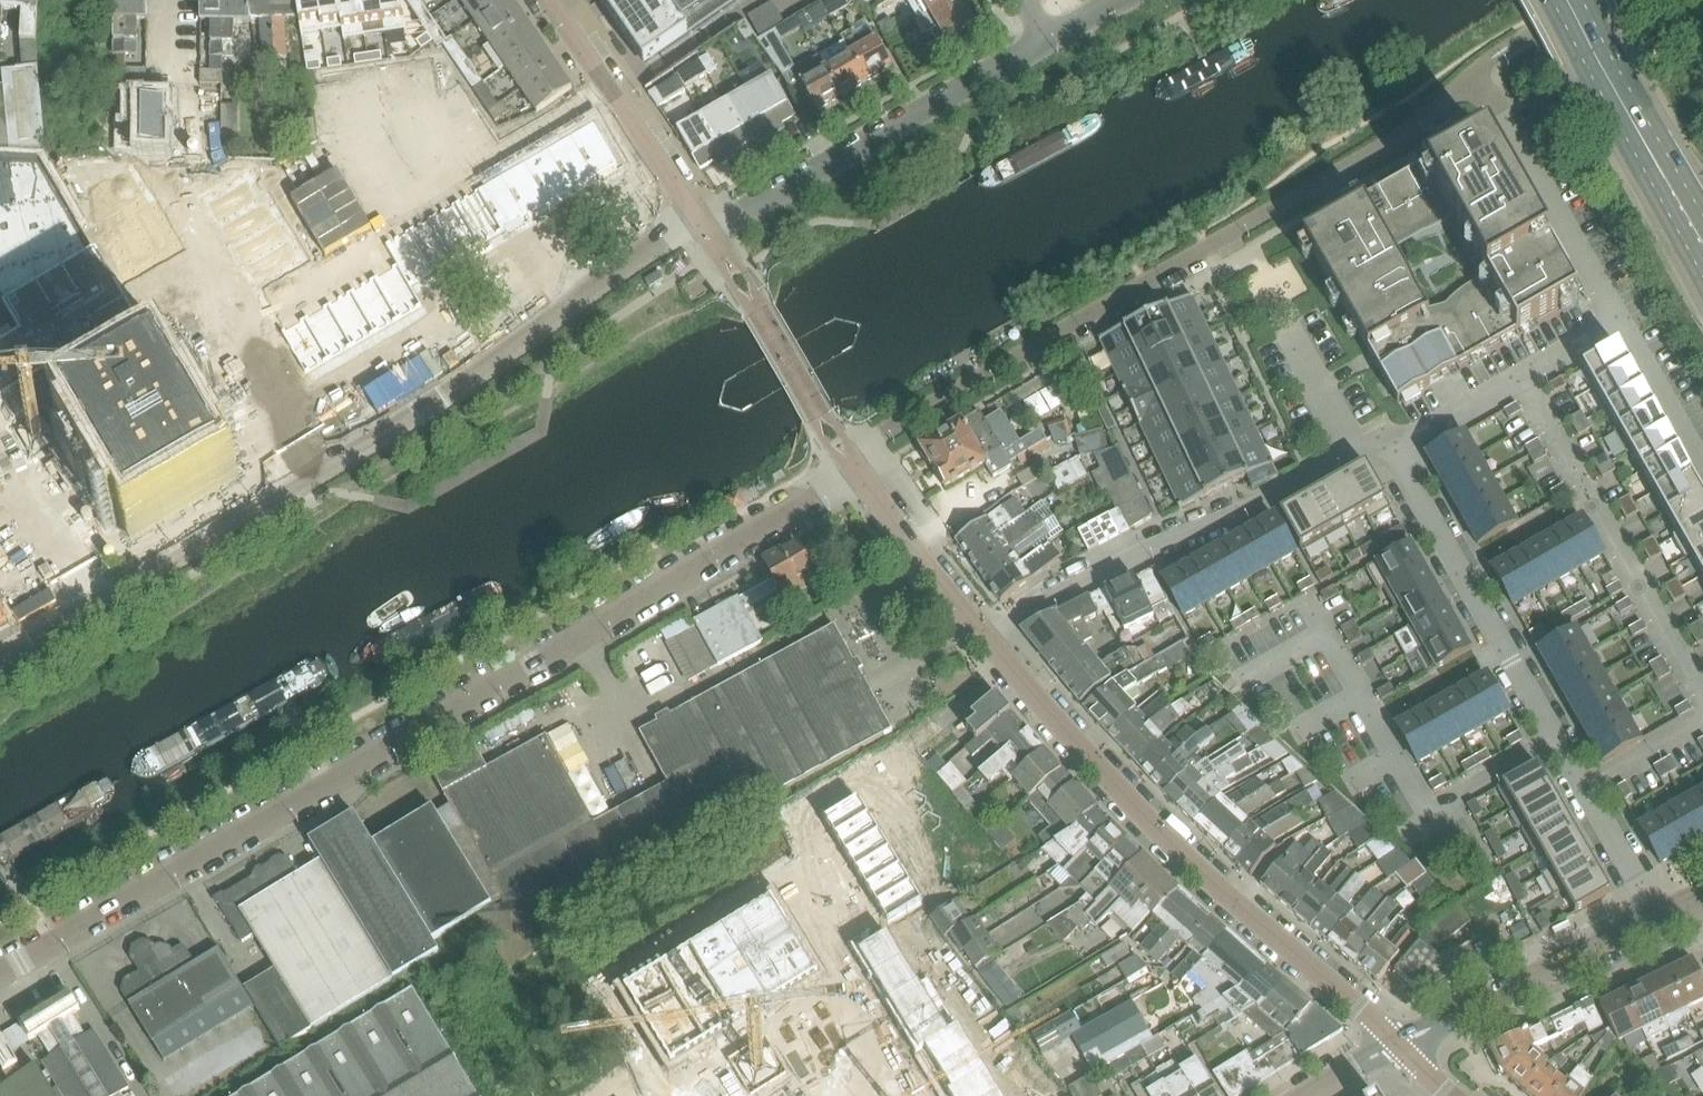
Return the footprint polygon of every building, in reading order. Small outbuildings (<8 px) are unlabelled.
[(2,10),(20,11),(19,41),(21,69),(3,71),(4,87),(10,148),(10,150),(46,151),(36,41),(38,0),(3,0),(2,10)] [(126,55),(127,0),(104,0),(104,20),(115,20),(114,54),(126,55)] [(126,55),(137,55),(137,20),(148,20),(148,0),(127,0),(126,55)] [(201,21),(212,21),(211,57),(223,57),(225,0),(202,0),(202,12),(201,21)] [(223,57),(235,57),(236,22),(253,22),(252,19),(249,0),(225,0),(223,57)] [(252,19),(260,19),(263,56),(268,56),(268,48),(275,48),(273,19),(270,0),(249,0),(252,19)] [(273,19),(275,48),(268,48),(268,56),(287,57),(285,19),(299,19),(296,0),(270,0),(273,19)] [(299,19),(302,35),(323,31),(318,0),(296,0),(299,19)] [(323,31),(342,28),(343,28),(339,0),(318,0),(323,31)] [(343,28),(342,28),(344,39),(365,36),(360,0),(339,0),(343,28)] [(365,36),(386,33),(380,0),(360,0),(365,36)] [(386,33),(407,30),(402,0),(380,0),(386,33)] [(475,21),(507,0),(461,0),(475,21)] [(490,44),(526,20),(512,0),(507,0),(475,21),(490,44)] [(663,52),(738,0),(598,0),(644,65),(663,52)] [(823,3),(832,19),(850,9),(845,0),(829,0),(823,3)] [(919,18),(949,0),(909,0),(919,18)] [(928,33),(931,31),(937,42),(973,21),(961,0),(949,0),(919,18),(928,33)] [(1361,0),(1321,0),(1320,1),(1320,8),(1322,13),(1327,15),(1334,13),(1361,0)] [(422,3),(412,10),(422,24),(432,17),(422,3)] [(823,3),(797,18),(804,30),(808,36),(824,27),(825,23),(832,19),(823,3)] [(432,17),(422,24),(432,38),(442,32),(432,17)] [(879,24),(885,36),(897,30),(890,18),(879,24)] [(505,66),(541,42),(526,20),(490,44),(505,66)] [(854,30),(841,37),(844,42),(866,82),(892,67),(871,31),(871,30),(865,20),(852,27),(854,30)] [(746,22),(738,27),(747,40),(755,35),(746,22)] [(903,41),(897,30),(885,36),(892,48),(903,41)] [(760,39),(758,40),(784,77),(793,89),(801,84),(816,111),(841,96),(819,56),(796,69),(781,43),(774,31),(760,39)] [(428,34),(417,41),(422,49),(433,41),(428,34)] [(447,40),(443,43),(451,57),(460,51),(451,37),(447,40)] [(1249,60),(1250,43),(1240,39),(1157,86),(1156,97),(1168,105),(1249,60)] [(505,66),(521,89),(556,65),(541,42),(505,66)] [(844,42),(819,56),(841,96),(866,82),(844,42)] [(381,52),(368,54),(369,63),(382,61),(381,52)] [(368,54),(355,56),(356,65),(369,63),(368,54)] [(700,58),(709,74),(717,69),(708,54),(700,58)] [(341,58),(328,60),(329,69),(342,67),(341,58)] [(692,63),(677,73),(685,87),(700,78),(709,74),(700,58),(692,63)] [(466,60),(457,66),(460,70),(467,80),(476,74),(466,60)] [(320,61),(307,63),(308,72),(321,70),(320,61)] [(279,77),(276,64),(274,64),(275,71),(261,72),(262,84),(275,83),(275,77),(279,77)] [(276,64),(279,77),(287,77),(286,64),(276,64)] [(572,88),(556,65),(521,89),(537,112),(572,88)] [(126,68),(125,82),(126,82),(147,82),(147,68),(126,68)] [(223,84),(223,70),(200,70),(200,84),(223,84)] [(775,126),(795,116),(772,74),(748,88),(775,134),(779,132),(775,126)] [(676,75),(649,93),(658,107),(686,91),(676,75)] [(482,82),(472,88),(482,102),(491,96),(482,82)] [(0,87),(0,149),(10,148),(4,87),(0,87)] [(748,88),(725,101),(748,142),(766,131),(770,137),(775,134),(748,88)] [(488,111),(495,122),(510,112),(502,101),(497,105),(488,111)] [(702,115),(728,161),(732,159),(729,153),(748,142),(725,101),(702,115)] [(235,132),(236,104),(222,104),(221,131),(235,132)] [(144,109),(132,109),(132,128),(144,128),(144,145),(163,146),(164,105),(144,105),(144,109)] [(702,115),(677,128),(701,169),(720,158),(723,164),(728,161),(702,115)] [(593,117),(569,132),(594,174),(619,160),(593,117)] [(315,120),(302,122),(306,147),(318,142),(319,142),(315,120)] [(569,132),(546,145),(571,188),(594,174),(569,132)] [(1359,335),(1369,352),(1376,364),(1385,381),(1394,396),(1397,402),(1457,368),(1458,369),(1579,300),(1513,184),(1511,185),(1482,133),(1302,236),(1342,306),(1351,320),(1359,335)] [(546,145),(523,159),(549,201),(571,188),(546,145)] [(310,152),(302,156),(308,167),(316,162),(310,152)] [(523,159),(500,173),(525,215),(549,201),(523,159)] [(7,403),(17,421),(35,411),(25,393),(48,380),(137,532),(230,476),(116,286),(91,244),(42,161),(0,160),(0,408),(7,403)] [(59,162),(58,171),(72,171),(72,163),(59,162)] [(316,162),(308,167),(316,179),(323,175),(316,162)] [(89,163),(89,172),(102,173),(103,164),(89,163)] [(120,165),(119,173),(133,174),(133,165),(120,165)] [(245,173),(203,198),(217,222),(259,196),(245,173)] [(500,173),(477,186),(502,229),(525,215),(500,173)] [(477,186),(454,200),(479,242),(502,229),(477,186)] [(344,189),(336,194),(343,206),(351,201),(344,189)] [(259,196),(217,222),(229,243),(272,218),(259,196)] [(454,200),(432,214),(457,256),(479,242),(454,200)] [(158,205),(135,218),(160,260),(183,247),(158,205)] [(358,213),(350,217),(357,229),(365,224),(358,213)] [(432,214),(409,227),(434,269),(457,256),(432,214)] [(135,218),(113,231),(138,273),(160,260),(135,218)] [(272,218),(229,243),(243,265),(285,240),(272,218)] [(409,227),(384,242),(396,262),(398,261),(411,282),(434,269),(409,227)] [(113,231),(91,244),(116,286),(138,273),(113,231)] [(365,233),(354,240),(358,248),(370,241),(365,233)] [(285,240),(243,265),(256,288),(298,263),(285,240)] [(342,247),(330,254),(335,261),(347,254),(342,247)] [(330,254),(319,261),(323,268),(335,261),(330,254)] [(396,262),(375,275),(400,317),(424,303),(411,282),(398,261),(396,262)] [(649,272),(635,282),(643,295),(668,278),(661,265),(649,272)] [(297,274),(285,281),(289,288),(301,281),(297,274)] [(375,275),(352,288),(377,331),(400,317),(375,275)] [(285,281),(273,288),(278,295),(289,288),(285,281)] [(352,288),(329,302),(354,344),(377,331),(352,288)] [(1192,295),(1099,339),(1180,509),(1247,477),(1252,489),(1278,477),(1272,465),(1192,295)] [(329,302),(306,316),(331,358),(354,344),(329,302)] [(306,316),(281,330),(306,373),(331,358),(306,316)] [(1618,345),(1583,366),(1595,387),(1630,366),(1618,345)] [(1642,387),(1630,366),(1595,387),(1607,408),(1642,387)] [(1100,394),(1090,374),(1082,378),(1092,398),(1100,394)] [(1562,377),(1549,384),(1554,393),(1567,385),(1562,377)] [(1654,408),(1642,387),(1607,408),(1618,429),(1654,408)] [(1517,403),(1504,410),(1509,419),(1522,411),(1517,403)] [(1117,427),(1106,407),(1098,411),(1108,431),(1117,427)] [(1618,429),(1614,431),(1627,454),(1631,451),(1631,450),(1666,429),(1654,408),(1618,429)] [(1003,451),(979,411),(920,446),(922,449),(920,453),(925,461),(929,461),(931,464),(933,462),(937,468),(934,469),(945,488),(985,464),(993,478),(1012,467),(1010,462),(1046,440),(1040,429),(1003,451)] [(1582,412),(1569,419),(1574,427),(1587,420),(1582,412)] [(1587,420),(1574,427),(1579,435),(1591,428),(1587,420)] [(1679,451),(1666,429),(1631,450),(1631,451),(1643,471),(1679,451)] [(1427,454),(1440,477),(1477,455),(1464,433),(1427,454)] [(1543,448),(1538,439),(1525,447),(1530,455),(1543,448)] [(1119,447),(1116,449),(1113,450),(1099,453),(1105,467),(1123,458),(1119,447)] [(1535,463),(1547,456),(1543,448),(1530,455),(1535,463)] [(1690,472),(1679,451),(1643,471),(1655,492),(1690,472)] [(1606,453),(1593,461),(1598,469),(1611,462),(1606,453)] [(1477,455),(1440,477),(1453,499),(1490,478),(1477,455)] [(1123,458),(1105,467),(1114,485),(1131,476),(1123,458)] [(1077,459),(1065,466),(1076,483),(1087,476),(1077,459)] [(1611,462),(1598,469),(1603,477),(1615,470),(1611,462)] [(1366,463),(1344,475),(1366,516),(1369,521),(1391,508),(1366,463)] [(1042,469),(1033,474),(1036,480),(1046,475),(1042,469)] [(1666,513),(1702,492),(1690,472),(1655,492),(1666,513)] [(1366,516),(1344,475),(1323,487),(1346,527),(1366,516)] [(1131,528),(1152,517),(1142,496),(1132,476),(1114,485),(1125,506),(1121,508),(1131,528)] [(1453,499),(1466,522),(1503,500),(1490,478),(1453,499)] [(1568,493),(1563,484),(1551,492),(1555,500),(1568,493)] [(1346,527),(1323,487),(1301,499),(1324,540),(1346,527)] [(1702,492),(1666,513),(1678,533),(1679,534),(1702,520),(1702,493),(1702,492)] [(746,505),(739,493),(727,500),(734,511),(746,505)] [(1630,495),(1617,502),(1622,511),(1634,503),(1630,495)] [(1014,498),(956,540),(967,555),(1026,514),(1014,498)] [(1324,540),(1301,499),(1280,512),(1303,552),(1324,540)] [(1507,528),(1516,523),(1503,500),(1466,522),(1478,544),(1479,544),(1507,528)] [(1026,514),(967,555),(978,571),(1039,528),(1053,520),(1041,503),(1026,514)] [(1634,503),(1622,511),(1626,519),(1639,512),(1634,503)] [(1121,508),(1115,511),(1111,513),(1121,533),(1131,528),(1121,508)] [(1078,529),(1089,550),(1121,533),(1111,513),(1078,529)] [(1274,515),(1252,528),(1273,565),(1295,552),(1274,515)] [(1560,530),(1581,567),(1604,554),(1582,517),(1560,530)] [(1039,528),(978,571),(989,586),(1040,548),(1062,532),(1053,520),(1039,528)] [(1673,535),(1686,558),(1691,556),(1691,555),(1702,548),(1702,520),(1679,534),(1678,533),(1673,535)] [(1406,534),(1401,525),(1389,533),(1394,541),(1406,534)] [(1252,528),(1229,541),(1251,578),(1273,565),(1252,528)] [(1581,567),(1560,530),(1537,543),(1558,580),(1581,567)] [(1654,537),(1641,544),(1645,553),(1658,545),(1654,537)] [(1251,578),(1229,541),(1207,553),(1228,591),(1251,578)] [(1411,542),(1366,568),(1379,591),(1384,588),(1383,586),(1423,563),(1411,542)] [(782,552),(779,548),(763,558),(775,578),(735,601),(733,596),(716,603),(718,608),(694,621),(696,625),(718,666),(763,641),(763,640),(753,645),(740,612),(780,588),(787,600),(806,590),(800,580),(814,572),(797,543),(782,552)] [(1363,558),(1376,551),(1371,543),(1359,550),(1363,558)] [(1537,543),(1515,556),(1536,593),(1558,580),(1537,543)] [(1658,545),(1645,553),(1650,561),(1663,554),(1658,545)] [(989,586),(1001,602),(1060,558),(1052,546),(1043,552),(1040,548),(989,586)] [(1702,575),(1702,548),(1691,555),(1691,556),(1702,576),(1702,575)] [(1363,558),(1359,550),(1346,557),(1351,566),(1363,558)] [(1207,553),(1185,566),(1206,603),(1228,591),(1207,553)] [(1492,568),(1513,606),(1536,593),(1515,556),(1492,568)] [(1396,609),(1400,606),(1400,605),(1435,585),(1423,563),(1383,586),(1384,588),(1396,609)] [(1206,603),(1185,566),(1162,579),(1183,616),(1206,603)] [(1329,567),(1316,574),(1321,583),(1333,576),(1329,567)] [(1152,570),(1135,578),(1149,606),(1166,598),(1152,570)] [(1133,575),(1104,589),(1125,631),(1154,616),(1149,606),(1135,578),(1133,575)] [(1297,585),(1302,593),(1315,586),(1310,578),(1297,585)] [(1677,579),(1665,586),(1669,594),(1682,587),(1677,579)] [(1624,590),(1619,582),(1606,589),(1611,598),(1624,590)] [(1448,606),(1435,585),(1400,605),(1400,606),(1411,625),(1412,626),(1448,606)] [(1325,602),(1339,594),(1334,586),(1320,594),(1325,602)] [(350,638),(338,661),(358,668),(479,617),(487,595),(463,587),(350,638)] [(1682,587),(1669,594),(1674,603),(1687,595),(1682,587)] [(1092,598),(1091,595),(1057,613),(1056,612),(1022,630),(1060,677),(1096,659),(1083,643),(1093,638),(1085,622),(1099,616),(1090,599),(1092,598)] [(1283,605),(1278,596),(1265,603),(1270,612),(1283,605)] [(1628,598),(1616,606),(1621,614),(1633,607),(1628,598)] [(1587,600),(1574,607),(1579,616),(1592,609),(1587,600)] [(1411,625),(1392,636),(1404,657),(1414,652),(1418,649),(1419,650),(1460,627),(1448,606),(1412,626),(1411,625)] [(1579,616),(1574,607),(1562,614),(1566,623),(1579,616)] [(1243,616),(1248,624),(1260,617),(1255,609),(1243,616)] [(1248,624),(1243,616),(1230,623),(1235,632),(1248,624)] [(1358,629),(1353,621),(1341,628),(1345,636),(1358,629)] [(1634,637),(1646,630),(1642,621),(1629,628),(1634,637)] [(1688,628),(1693,636),(1702,631),(1702,624),(1701,621),(1688,628)] [(461,827),(503,902),(504,902),(534,957),(673,871),(664,856),(893,731),(834,625),(639,732),(667,783),(595,823),(546,735),(487,768),(475,746),(431,770),(461,826),(461,827)] [(1534,641),(1547,634),(1542,626),(1529,633),(1534,641)] [(1414,652),(1427,674),(1437,669),(1472,649),(1460,627),(1419,650),(1418,649),(1414,652)] [(1551,672),(1589,651),(1576,628),(1539,650),(1551,672)] [(1345,636),(1350,645),(1363,637),(1358,629),(1345,636)] [(1693,636),(1698,645),(1702,642),(1702,631),(1693,636)] [(1211,634),(1198,641),(1203,650),(1215,643),(1211,634)] [(1182,642),(1160,656),(1168,669),(1193,655),(1182,642)] [(1149,647),(1139,653),(1145,664),(1156,658),(1149,647)] [(1096,659),(1060,677),(1081,703),(1111,678),(1108,674),(1132,659),(1137,669),(1145,664),(1139,653),(1136,649),(1125,649),(1099,663),(1096,659)] [(1362,666),(1375,658),(1370,650),(1357,657),(1362,666)] [(1551,672),(1564,694),(1602,673),(1589,651),(1551,672)] [(1084,706),(1109,734),(1138,710),(1123,695),(1168,669),(1160,656),(1156,658),(1145,664),(1137,669),(1112,683),(1084,706)] [(1649,664),(1654,673),(1667,665),(1662,657),(1649,664)] [(142,751),(131,779),(158,780),(323,683),(327,666),(306,662),(142,751)] [(1671,674),(1667,665),(1654,673),(1659,681),(1671,674)] [(1577,717),(1614,695),(1602,673),(1564,694),(1577,717)] [(1486,674),(1464,687),(1485,725),(1508,712),(1486,674)] [(1382,700),(1395,693),(1390,684),(1377,691),(1382,700)] [(1485,725),(1464,687),(1441,700),(1463,737),(1485,725)] [(977,740),(1011,712),(996,694),(962,723),(976,739),(977,740)] [(1577,717),(1590,739),(1627,718),(1614,695),(1577,717)] [(1138,710),(1109,734),(1123,749),(1172,707),(1163,696),(1142,715),(1138,710)] [(1172,707),(1123,749),(1137,764),(1165,739),(1160,733),(1189,708),(1183,700),(1172,707)] [(1441,700),(1419,713),(1440,750),(1463,737),(1441,700)] [(1692,710),(1687,702),(1675,709),(1679,718),(1692,710)] [(1241,705),(1233,711),(1249,733),(1260,726),(1262,724),(1241,705)] [(976,739),(966,749),(973,757),(993,740),(1003,752),(1028,731),(1011,712),(977,740),(976,739)] [(1440,750),(1419,713),(1396,726),(1418,763),(1440,750)] [(1640,740),(1627,718),(1590,739),(1602,762),(1640,740)] [(1202,724),(1192,730),(1198,736),(1208,730),(1202,724)] [(1249,733),(1247,734),(1261,748),(1276,741),(1260,726),(1249,733)] [(1165,739),(1137,764),(1151,779),(1198,736),(1192,730),(1190,727),(1170,744),(1165,739)] [(1198,736),(1151,779),(1165,794),(1193,769),(1201,763),(1195,756),(1215,738),(1208,730),(1198,736)] [(1021,773),(1044,750),(1028,731),(1003,752),(981,771),(991,783),(1013,764),(1020,771),(1014,776),(1015,777),(1021,773)] [(1506,739),(1511,747),(1524,740),(1519,732),(1506,739)] [(1276,741),(1261,748),(1275,760),(1289,752),(1276,741)] [(1193,769),(1165,794),(1179,807),(1205,780),(1230,765),(1247,754),(1240,744),(1211,763),(1207,759),(1201,763),(1193,769)] [(1032,796),(1062,770),(1044,750),(1021,773),(1015,777),(1032,796)] [(1487,750),(1474,757),(1479,766),(1492,759),(1487,750)] [(927,763),(935,772),(945,763),(937,754),(927,763)] [(1296,755),(1283,762),(1290,775),(1296,772),(1308,766),(1296,755)] [(1479,766),(1474,757),(1461,764),(1466,773),(1479,766)] [(1670,757),(1662,762),(1669,774),(1678,770),(1670,757)] [(1662,762),(1654,766),(1661,779),(1669,774),(1662,762)] [(951,763),(938,775),(953,793),(961,785),(967,781),(951,763)] [(1550,786),(1538,764),(1498,787),(1510,810),(1515,808),(1514,806),(1550,786)] [(1205,780),(1179,807),(1192,821),(1195,823),(1221,796),(1219,794),(1229,787),(1225,780),(1235,774),(1230,765),(1205,780)] [(1308,766),(1296,772),(1305,787),(1320,777),(1308,766)] [(1032,796),(1024,803),(1042,822),(1079,789),(1062,770),(1032,796)] [(1442,776),(1429,783),(1434,791),(1447,784),(1442,776)] [(119,787),(100,779),(0,835),(0,869),(109,808),(119,787)] [(1221,796),(1195,823),(1210,838),(1235,808),(1268,788),(1258,779),(1226,800),(1221,796)] [(1235,808),(1210,838),(1224,850),(1249,822),(1244,817),(1287,791),(1280,781),(1268,788),(1235,808)] [(1633,795),(1626,782),(1617,787),(1624,800),(1633,795)] [(897,784),(889,789),(896,800),(904,795),(897,784)] [(953,793),(952,793),(970,814),(980,807),(961,785),(953,793)] [(1526,827),(1562,807),(1550,786),(1514,806),(1515,808),(1526,827)] [(1072,830),(1096,808),(1079,789),(1042,822),(1048,829),(1040,836),(1047,845),(1070,831),(1072,830)] [(1249,822),(1224,850),(1237,863),(1264,833),(1298,813),(1315,803),(1307,791),(1307,790),(1251,824),(1249,822)] [(1684,801),(1702,834),(1702,790),(1684,801)] [(1336,791),(1319,801),(1327,818),(1351,805),(1336,791)] [(904,795),(896,800),(903,811),(911,807),(904,795)] [(835,813),(824,819),(835,837),(870,816),(859,798),(838,810),(837,808),(833,811),(835,813)] [(1483,813),(1476,800),(1467,805),(1474,817),(1483,813)] [(1662,813),(1683,851),(1702,839),(1702,834),(1684,801),(1662,813)] [(1351,805),(1327,818),(1338,839),(1349,833),(1368,821),(1351,805)] [(309,840),(321,860),(393,978),(438,951),(434,943),(490,911),(503,902),(461,827),(449,834),(432,807),(373,843),(354,812),(309,840)] [(1526,827),(1521,829),(1534,852),(1539,849),(1574,828),(1562,807),(1526,827)] [(1047,845),(1041,849),(1059,866),(1065,872),(1102,837),(1101,835),(1107,830),(1107,831),(1114,825),(1096,808),(1072,830),(1070,831),(1047,845)] [(1264,833),(1237,863),(1251,875),(1276,846),(1271,842),(1305,822),(1298,813),(1264,833)] [(1660,864),(1683,851),(1662,813),(1639,826),(1660,864)] [(978,823),(986,833),(995,826),(987,815),(978,823)] [(870,816),(835,837),(845,855),(880,833),(870,816)] [(911,821),(904,826),(913,837),(920,831),(911,821)] [(1368,821),(1349,833),(1359,849),(1366,845),(1382,834),(1383,834),(1368,821)] [(1064,885),(1059,890),(1080,887),(1092,876),(1128,840),(1114,825),(1107,831),(1107,830),(1101,835),(1102,837),(1065,872),(1071,878),(1064,885)] [(1551,870),(1586,849),(1574,828),(1539,849),(1550,868),(1551,870)] [(1484,835),(1492,847),(1500,842),(1493,830),(1484,835)] [(920,831),(913,837),(922,847),(929,841),(920,831)] [(880,833),(845,855),(856,872),(891,850),(880,833)] [(1382,834),(1366,845),(1378,861),(1397,849),(1384,835),(1382,834)] [(1285,855),(1261,884),(1278,899),(1321,850),(1324,848),(1314,840),(1315,839),(1314,839),(1294,863),(1285,855)] [(1088,895),(1080,904),(1096,903),(1133,866),(1132,865),(1137,860),(1139,861),(1144,856),(1128,840),(1092,876),(1080,887),(1088,895)] [(1500,842),(1492,847),(1499,860),(1501,858),(1507,855),(1500,842)] [(1321,850),(1278,899),(1295,914),(1321,883),(1314,877),(1333,855),(1324,848),(1321,850)] [(1599,871),(1586,849),(1551,870),(1550,868),(1540,874),(1553,896),(1563,891),(1599,871)] [(891,850),(856,872),(866,889),(901,867),(891,850)] [(937,851),(931,857),(939,867),(946,862),(937,851)] [(1154,915),(1178,889),(1144,856),(1139,861),(1137,860),(1132,865),(1133,866),(1096,903),(1080,904),(1046,925),(1064,943),(1080,927),(1084,931),(1094,921),(1098,925),(1112,911),(1133,932),(1151,913),(1154,915)] [(277,970),(245,989),(244,990),(254,1006),(278,1048),(393,978),(321,860),(298,875),(293,866),(292,867),(288,860),(280,859),(272,863),(271,862),(262,868),(264,873),(255,878),(254,876),(217,899),(220,903),(218,903),(242,941),(255,933),(277,970)] [(1408,867),(1408,866),(1395,874),(1407,888),(1411,885),(1427,873),(1417,860),(1408,867)] [(946,862),(939,867),(948,878),(955,872),(946,862)] [(901,867),(866,889),(877,906),(912,884),(901,867)] [(1321,883),(1295,914),(1312,928),(1357,875),(1348,868),(1329,890),(1321,883)] [(1599,871),(1563,891),(1575,912),(1595,901),(1611,892),(1599,871)] [(1427,873),(1411,885),(1421,900),(1437,888),(1427,873)] [(1515,873),(1506,877),(1512,890),(1521,887),(1515,873)] [(1357,875),(1312,928),(1329,942),(1354,911),(1348,906),(1366,883),(1357,875)] [(912,884),(877,906),(888,924),(923,903),(912,884)] [(1512,890),(1518,903),(1527,899),(1521,887),(1512,890)] [(1449,903),(1437,888),(1421,900),(1416,904),(1427,919),(1449,903)] [(1142,947),(1150,954),(1195,904),(1178,889),(1154,915),(1163,923),(1142,947)] [(1354,911),(1329,942),(1342,953),(1382,906),(1387,900),(1374,889),(1354,911)] [(958,898),(933,914),(946,936),(950,933),(972,920),(958,898)] [(676,957),(625,989),(672,1065),(723,1034),(718,1026),(754,1004),(759,1012),(819,975),(772,899),(705,940),(706,942),(678,960),(676,957)] [(1382,906),(1342,953),(1356,965),(1357,963),(1380,937),(1387,929),(1382,925),(1398,906),(1389,899),(1387,900),(1382,906)] [(1187,944),(1211,918),(1195,904),(1150,954),(1160,963),(1181,939),(1187,944)] [(1471,922),(1456,904),(1421,932),(1419,944),(1394,971),(1420,993),(1467,970),(1480,963),(1481,963),(1492,958),(1482,938),(1455,951),(1448,938),(1471,922)] [(1544,913),(1535,918),(1542,931),(1551,926),(1544,913)] [(972,920),(950,933),(951,934),(962,951),(964,949),(988,935),(977,917),(972,920)] [(1173,975),(1181,982),(1226,932),(1211,918),(1187,944),(1194,951),(1173,975)] [(1523,922),(1509,928),(1514,939),(1528,932),(1523,922)] [(1380,937),(1357,963),(1377,980),(1391,965),(1400,955),(1399,954),(1416,933),(1407,925),(1390,946),(1380,937)] [(929,928),(922,934),(930,944),(937,938),(929,928)] [(1255,979),(1266,967),(1226,932),(1181,982),(1183,983),(1179,988),(1188,995),(1199,982),(1206,988),(1195,1001),(1204,1009),(1255,979)] [(869,936),(850,947),(870,979),(868,980),(869,981),(904,960),(889,934),(873,943),(869,936)] [(988,935),(964,949),(976,968),(995,956),(999,953),(988,935)] [(937,938),(930,944),(938,954),(945,949),(937,938)] [(124,980),(121,990),(153,1045),(244,990),(245,989),(219,948),(195,963),(187,950),(177,948),(173,950),(170,946),(160,943),(155,946),(153,942),(142,939),(132,945),(130,955),(139,971),(124,980)] [(1125,943),(1102,957),(1109,968),(1131,955),(1125,943)] [(995,956),(976,968),(1008,1007),(1027,995),(995,956)] [(1669,970),(1687,1007),(1702,1000),(1702,980),(1692,958),(1691,959),(1669,970)] [(904,960),(869,981),(870,983),(871,982),(885,1005),(920,984),(904,960)] [(1690,1013),(1687,1007),(1669,970),(1668,970),(1666,966),(1651,974),(1653,978),(1646,981),(1669,1028),(1670,1030),(1677,1027),(1684,1017),(1690,1013)] [(1257,1010),(1282,981),(1266,967),(1255,979),(1204,1009),(1190,1017),(1196,1028),(1231,1009),(1235,1017),(1254,1006),(1257,1010)] [(965,973),(958,979),(967,989),(974,984),(965,973)] [(1646,1039),(1669,1028),(1646,981),(1639,984),(1638,980),(1621,988),(1623,992),(1642,1030),(1646,1039)] [(1272,1022),(1295,992),(1282,981),(1257,1010),(1254,1006),(1235,1017),(1236,1019),(1245,1014),(1260,1027),(1270,1021),(1272,1022)] [(920,984),(885,1005),(900,1029),(899,1030),(899,1031),(935,1009),(920,984)] [(974,984),(967,989),(975,1000),(982,994),(974,984)] [(1618,1041),(1642,1030),(1623,992),(1621,988),(1605,996),(1607,1000),(1600,1004),(1611,1027),(1613,1031),(1618,1041)] [(236,1095),(478,1095),(412,990),(236,1095)] [(121,1093),(129,1088),(94,1030),(86,1035),(73,1014),(80,1009),(70,992),(20,1023),(30,1040),(38,1035),(51,1056),(43,1061),(65,1095),(123,1095),(121,1093)] [(1283,1034),(1309,1004),(1295,992),(1272,1022),(1270,1021),(1260,1027),(1274,1040),(1283,1034)] [(1591,999),(1491,1047),(1503,1072),(1532,1049),(1537,1047),(1585,1023),(1589,1032),(1603,1025),(1591,999)] [(1086,1027),(1072,1035),(1093,1073),(1107,1066),(1123,1056),(1141,1046),(1155,1038),(1134,1001),(1086,1027)] [(1228,1095),(1238,1095),(1333,1037),(1342,1032),(1332,1024),(1309,1004),(1283,1034),(1274,1040),(1275,1040),(1251,1055),(1249,1052),(1214,1073),(1228,1095)] [(1026,1019),(1016,1006),(1007,1012),(1017,1025),(1026,1019)] [(935,1009),(899,1031),(900,1032),(901,1031),(916,1056),(922,1052),(921,1051),(950,1034),(949,1033),(935,1009)] [(1035,1034),(1028,1038),(1038,1055),(1072,1035),(1086,1027),(1077,1010),(1035,1034)] [(784,1043),(801,1072),(795,1076),(802,1072),(816,1095),(884,1095),(833,1013),(822,1020),(819,1015),(801,1026),(804,1031),(784,1043)] [(1000,1016),(993,1022),(1001,1032),(1008,1026),(1000,1016)] [(1227,1024),(1197,1042),(1201,1050),(1217,1040),(1215,1037),(1230,1028),(1227,1024)] [(1008,1026),(1001,1032),(1010,1042),(1017,1037),(1008,1026)] [(950,1034),(921,1051),(922,1052),(934,1072),(933,1072),(933,1074),(973,1050),(959,1027),(949,1033),(950,1034)] [(1596,1046),(1607,1033),(1606,1030),(1592,1037),(1596,1046)] [(36,1065),(24,1072),(0,1033),(0,1065),(9,1080),(0,1086),(0,1093),(2,1095),(55,1095),(36,1065)] [(1615,1040),(1607,1033),(1596,1046),(1607,1055),(1615,1040)] [(1160,1035),(1155,1038),(1141,1046),(1149,1058),(1167,1048),(1160,1035)] [(1690,1036),(1676,1043),(1681,1053),(1695,1046),(1690,1036)] [(1667,1059),(1681,1053),(1676,1043),(1662,1050),(1667,1059)] [(1141,1046),(1123,1056),(1131,1069),(1149,1058),(1141,1046)] [(1532,1049),(1503,1072),(1524,1090),(1548,1062),(1541,1055),(1543,1052),(1537,1047),(1532,1049)] [(973,1050),(933,1074),(934,1075),(935,1074),(948,1095),(986,1071),(973,1050)] [(1693,1055),(1702,1071),(1702,1050),(1693,1055)] [(1524,1090),(1531,1095),(1554,1095),(1569,1079),(1560,1071),(1567,1062),(1559,1055),(1548,1062),(1524,1090)] [(1654,1074),(1661,1070),(1658,1064),(1654,1055),(1640,1062),(1654,1074)] [(1032,1056),(1025,1061),(1034,1072),(1041,1066),(1032,1056)] [(1123,1056),(1107,1066),(1114,1078),(1131,1069),(1123,1056)] [(1193,1095),(1219,1095),(1197,1061),(1183,1070),(1177,1060),(1172,1062),(1193,1095)] [(1157,1072),(1158,1074),(1171,1095),(1193,1095),(1172,1062),(1157,1072)] [(1041,1066),(1034,1072),(1042,1082),(1049,1077),(1041,1066)] [(1592,1079),(1578,1068),(1569,1079),(1554,1095),(1583,1095),(1592,1079)] [(1666,1068),(1661,1070),(1654,1074),(1665,1084),(1673,1079),(1666,1068)] [(948,1095),(949,1095),(994,1095),(999,1093),(986,1071),(948,1095)] [(1140,1085),(1147,1095),(1171,1095),(1158,1074),(1140,1085)] [(1069,1087),(1072,1095),(1103,1095),(1089,1075),(1069,1087)] [(1140,1085),(1139,1083),(1132,1087),(1138,1095),(1147,1095),(1140,1085)]
